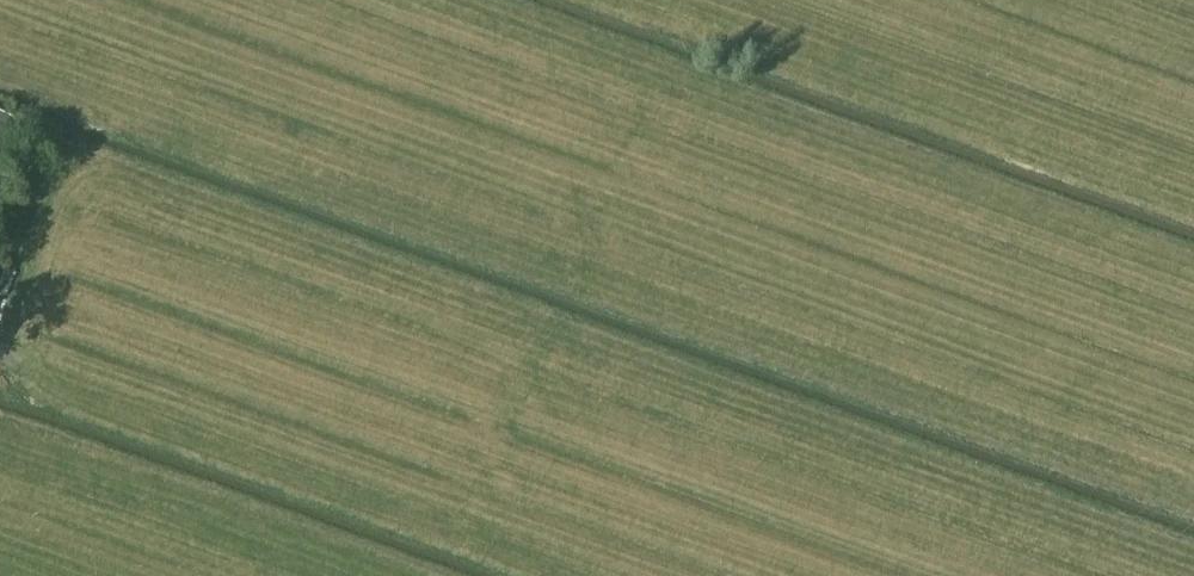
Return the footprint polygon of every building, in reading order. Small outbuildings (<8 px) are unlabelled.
[(13,124),(0,120),(0,159),(13,124)]
